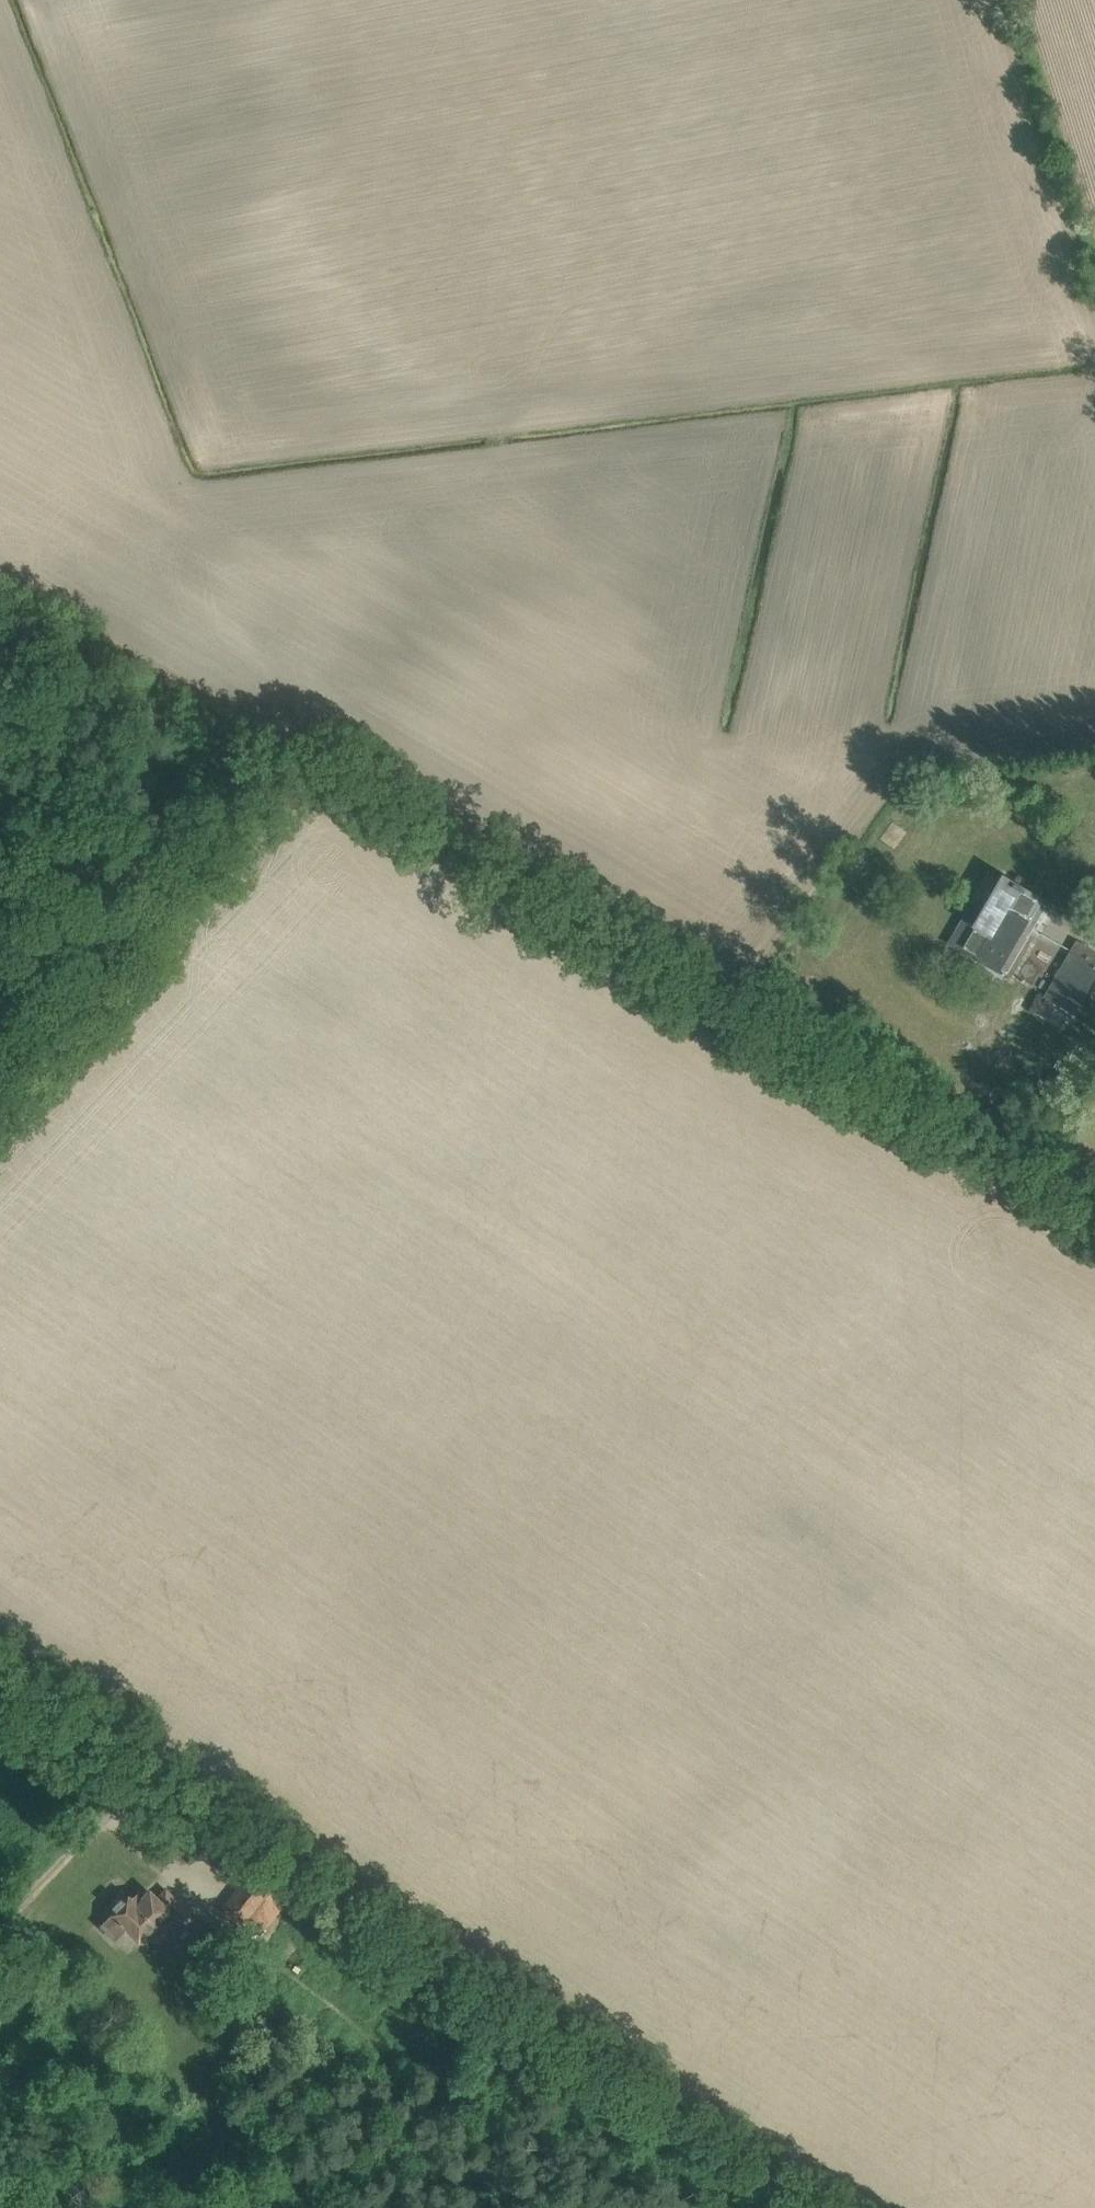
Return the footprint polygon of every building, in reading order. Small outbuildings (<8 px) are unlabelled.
[(1046,997),(1073,1012),(1094,974),(1094,953),(1078,943),(1073,951),(1033,928),(1046,906),(1023,892),(1024,891),(1013,884),(1012,886),(1003,881),(990,903),(989,903),(963,949),(1007,974),(1030,933),(1070,956),(1046,997)] [(274,1892),(248,1872),(218,1911),(243,1929),(249,1925),(274,1892)] [(156,1900),(151,1894),(144,1901),(138,1895),(132,1902),(128,1899),(102,1927),(115,1939),(127,1928),(139,1940),(153,1926),(165,1938),(191,1912),(167,1888),(156,1900)]
